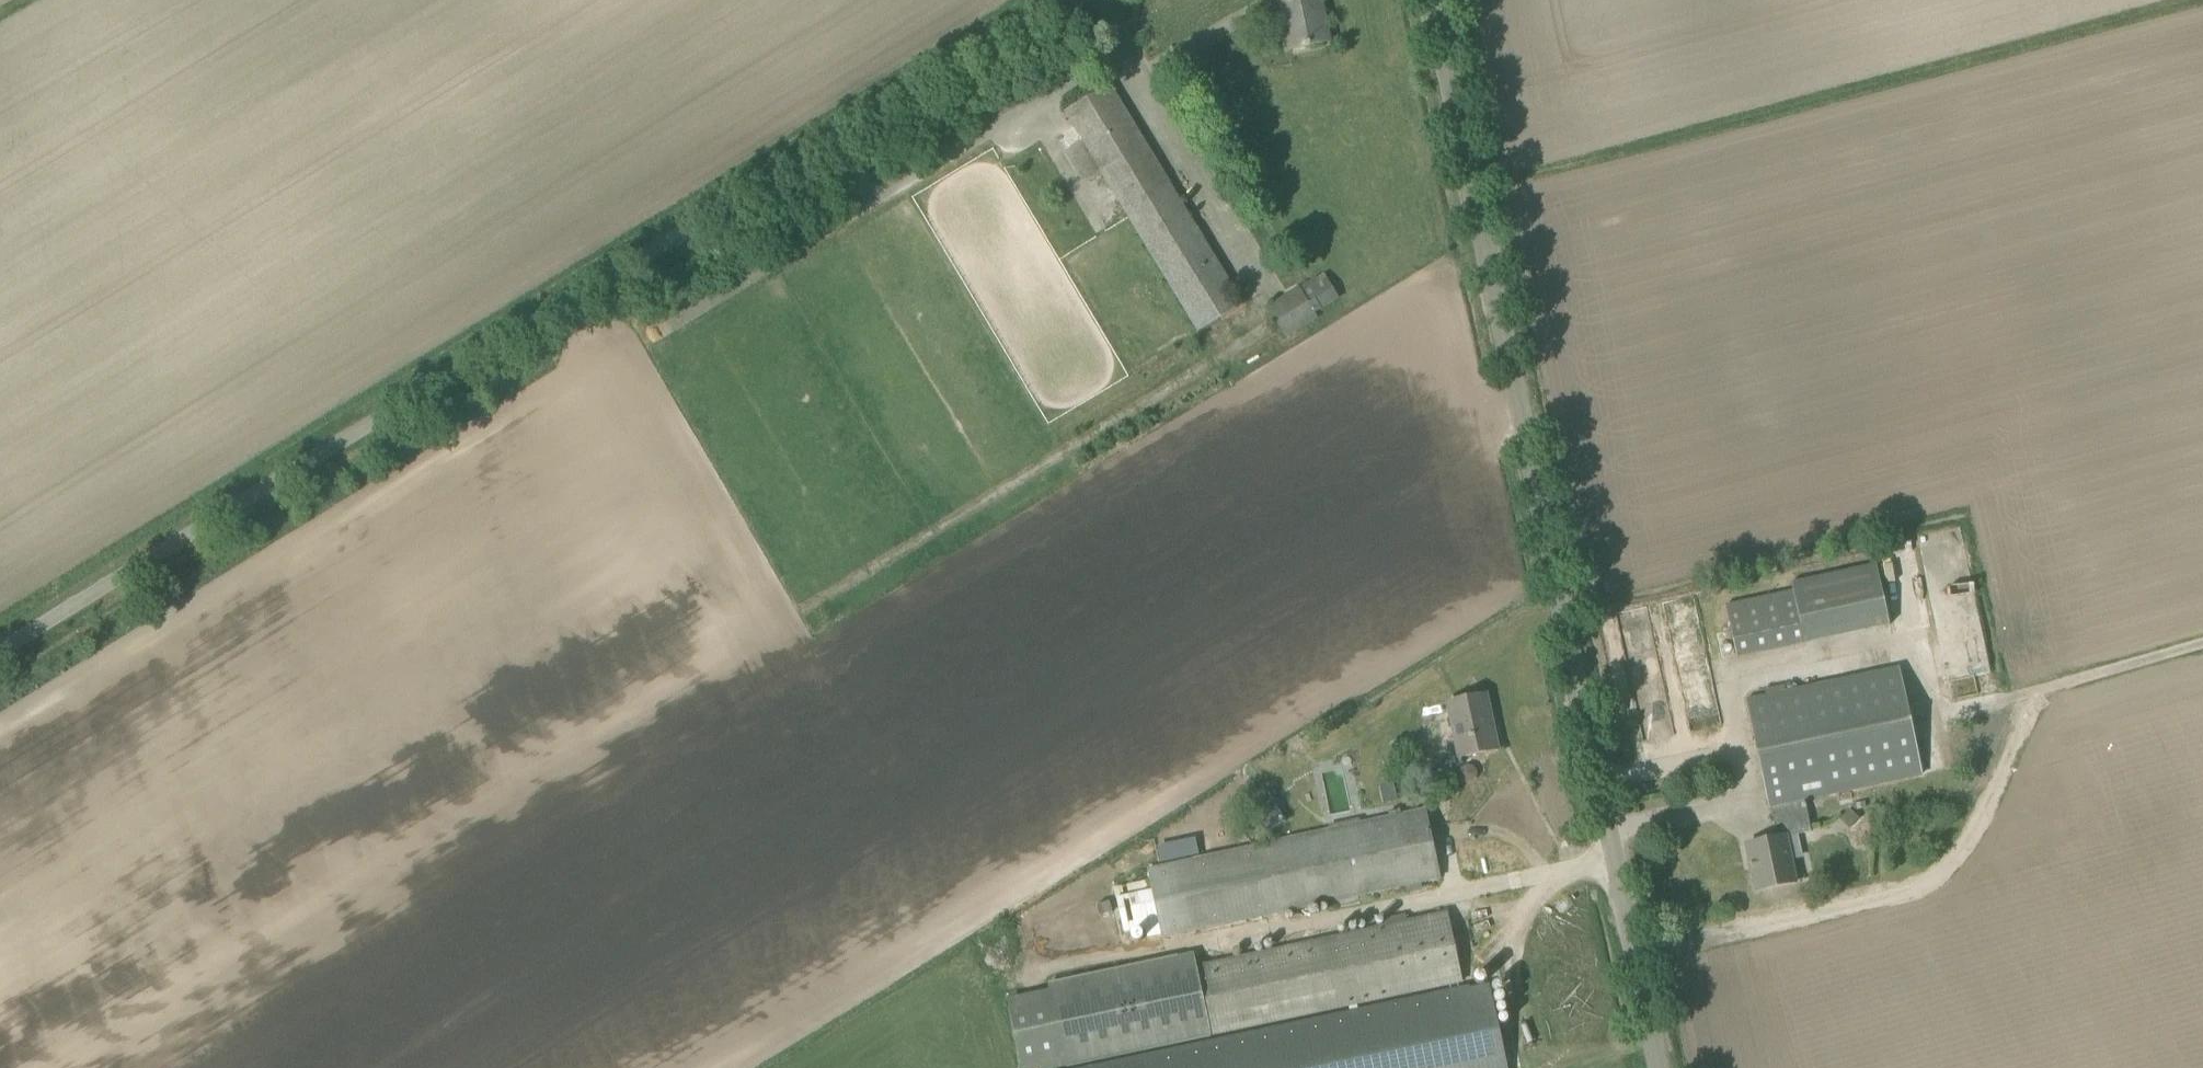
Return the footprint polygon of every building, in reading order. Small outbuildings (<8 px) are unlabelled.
[(1330,41),(1322,0),(1279,0),(1290,50),(1330,41)] [(1244,304),(1121,103),(1110,84),(1065,112),(1074,126),(1056,137),(1084,182),(1101,172),(1111,188),(1199,331),(1244,304)] [(1308,305),(1298,290),(1267,310),(1285,339),(1316,319),(1314,316),(1320,312),(1314,302),(1308,305)] [(1792,582),(1794,591),(1727,605),(1737,657),(1891,625),(1878,564),(1792,582)] [(1812,831),(1805,801),(1924,775),(1901,668),(1747,701),(1770,807),(1771,807),(1777,837),(1748,844),(1758,891),(1799,882),(1789,836),(1812,831)] [(1458,758),(1477,754),(1499,750),(1487,694),(1446,702),(1458,758)] [(1245,827),(1249,843),(1270,831),(1256,807),(1236,818),(1233,819),(1238,828),(1245,827)] [(1403,815),(1250,848),(1193,858),(1148,868),(1164,938),(1419,883),(1441,877),(1424,810),(1403,815)] [(1427,917),(1198,966),(1195,953),(1050,983),(1053,999),(1009,1008),(1022,1067),(1054,1067),(1055,1067),(1463,983),(1463,981),(1448,913),(1427,917)] [(1464,986),(1079,1067),(1508,1067),(1489,981),(1464,986)]
